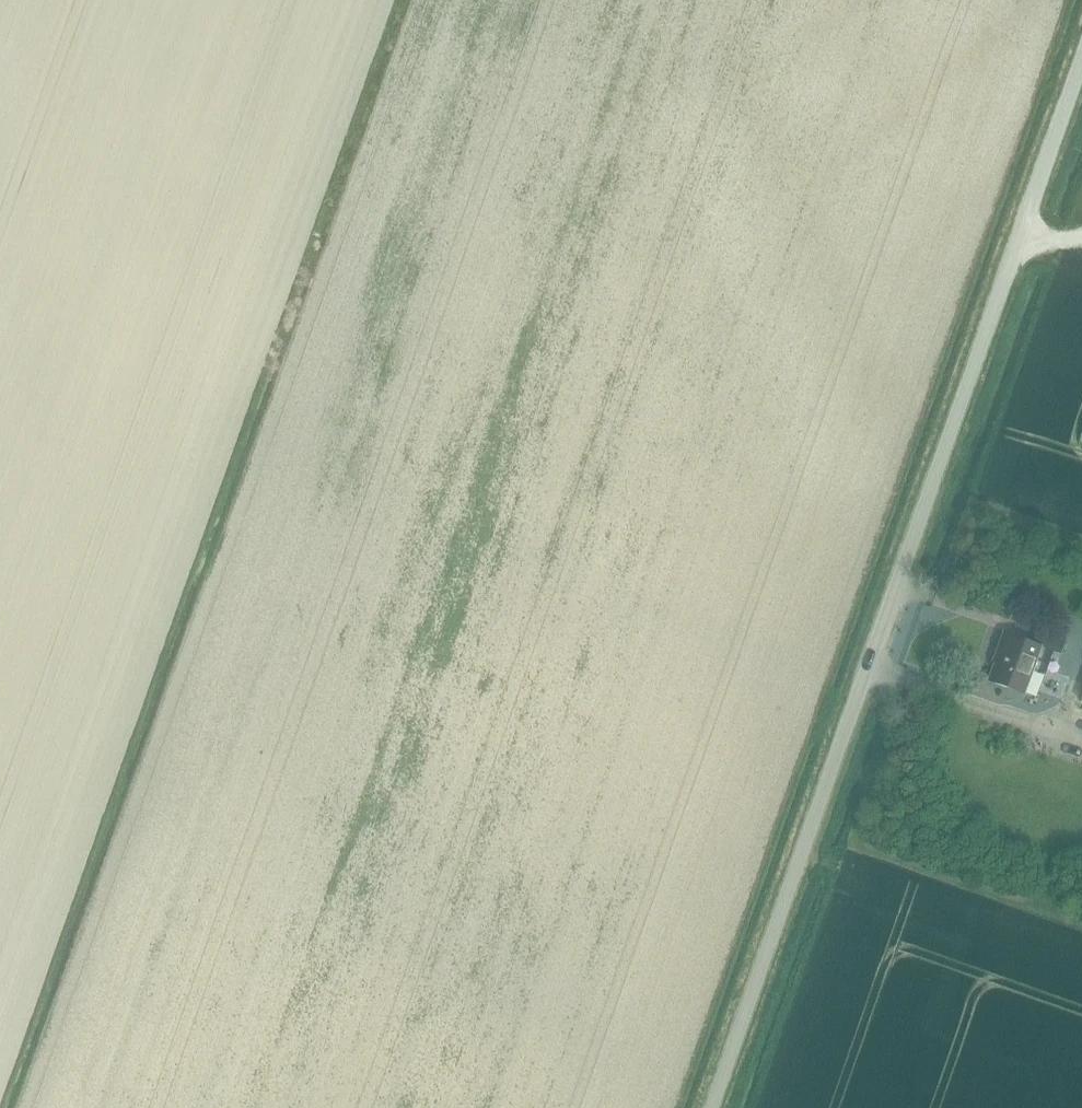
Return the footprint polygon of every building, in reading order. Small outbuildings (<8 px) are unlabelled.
[(1060,655),(1067,637),(1039,627),(1032,645),(1005,635),(997,654),(1001,655),(991,682),(1023,693),(1031,670),(1045,675),(1053,652),(1060,655)]
